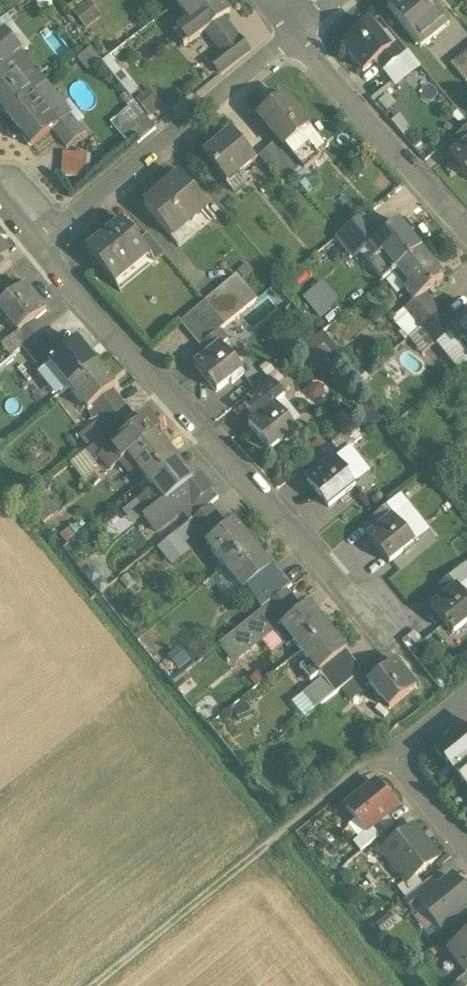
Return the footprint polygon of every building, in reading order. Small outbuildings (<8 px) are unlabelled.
[(87,29),(103,17),(90,0),(74,12),(87,29)] [(198,18),(184,0),(178,5),(190,21),(192,23),(198,18)] [(219,0),(184,0),(198,18),(207,31),(224,18),(231,13),(230,12),(228,13),(219,2),(220,1),(219,0)] [(387,10),(420,49),(448,25),(427,0),(399,0),(387,10)] [(198,18),(192,23),(190,21),(174,34),(185,48),(206,31),(207,31),(198,18)] [(241,39),(224,18),(207,31),(206,31),(222,52),(223,52),(241,39)] [(369,26),(342,48),(363,74),(375,64),(390,52),(389,51),(369,26)] [(21,52),(6,33),(0,38),(0,69),(21,52)] [(241,39),(223,52),(222,52),(211,61),(221,73),(250,51),(241,39)] [(390,52),(375,64),(382,73),(401,58),(393,48),(389,51),(390,52)] [(0,69),(0,103),(0,102),(9,113),(6,115),(6,116),(33,94),(46,84),(21,52),(0,69)] [(453,65),(466,82),(466,54),(453,65)] [(154,124),(150,119),(166,107),(152,89),(111,121),(129,144),(154,124)] [(58,125),(33,94),(6,116),(7,116),(8,115),(17,127),(16,128),(23,136),(26,133),(35,144),(33,146),(34,147),(55,130),(59,126),(58,125)] [(283,98),(259,117),(278,142),(286,150),(297,141),(310,131),(283,98)] [(86,133),(71,114),(58,125),(59,126),(55,130),(68,147),(86,133)] [(456,138),(464,147),(466,145),(466,129),(456,138)] [(233,135),(205,158),(228,186),(256,163),(233,135)] [(306,145),(303,147),(297,141),(286,150),(302,169),(305,173),(319,160),(306,145)] [(302,169),(286,150),(278,142),(268,150),(292,178),(302,169)] [(451,158),(466,179),(466,145),(464,147),(451,158)] [(268,150),(258,158),(281,186),(292,178),(268,150)] [(88,156),(64,154),(62,177),(86,179),(88,156)] [(208,210),(182,178),(147,207),(173,239),(208,210)] [(383,237),(365,215),(346,231),(364,253),(372,247),(372,246),(383,237)] [(383,237),(372,246),(372,247),(381,258),(386,254),(399,271),(422,252),(399,224),(383,237)] [(122,227),(99,245),(88,253),(112,283),(146,255),(147,254),(139,244),(123,225),(122,226),(122,227)] [(165,255),(149,235),(139,244),(147,254),(146,255),(154,264),(165,255)] [(422,252),(399,271),(412,287),(408,291),(417,302),(428,294),(445,280),(422,252)] [(248,267),(239,275),(244,281),(253,273),(248,267)] [(236,277),(205,304),(225,328),(257,302),(236,277)] [(304,299),(323,319),(342,302),(324,281),(304,299)] [(0,308),(0,309),(20,334),(20,335),(36,322),(47,313),(26,287),(0,308)] [(428,294),(417,302),(408,308),(424,328),(443,312),(428,294)] [(457,330),(443,312),(424,328),(438,346),(452,335),(451,334),(457,330)] [(457,330),(451,334),(452,335),(460,345),(465,342),(466,344),(466,321),(457,330)] [(43,331),(36,322),(20,335),(20,334),(16,337),(24,346),(43,331)] [(63,355),(43,331),(24,346),(44,371),(52,365),(52,364),(63,355)] [(220,333),(202,347),(209,356),(221,347),(222,348),(228,343),(220,333)] [(98,364),(80,342),(63,355),(52,364),(52,365),(70,387),(98,364)] [(222,348),(221,347),(209,356),(195,367),(216,394),(242,373),(222,348)] [(98,364),(70,387),(89,411),(95,407),(114,391),(117,388),(98,364)] [(269,380),(248,397),(255,406),(247,412),(255,422),(275,406),(275,407),(284,399),(269,380)] [(133,415),(114,391),(95,407),(114,430),(121,424),(133,415)] [(275,407),(275,406),(255,422),(249,426),(271,453),(284,442),(296,433),(275,407)] [(129,433),(101,456),(101,457),(112,470),(122,462),(123,463),(129,458),(128,457),(156,435),(157,436),(160,433),(148,418),(129,433)] [(114,430),(90,449),(98,459),(101,457),(101,456),(129,433),(121,424),(114,430)] [(299,434),(296,433),(284,442),(287,443),(299,434)] [(156,435),(128,457),(129,458),(138,469),(147,480),(175,458),(157,436),(156,435)] [(334,446),(315,461),(322,470),(335,460),(336,461),(342,456),(334,446)] [(98,459),(90,449),(71,465),(81,477),(86,479),(93,473),(98,459)] [(138,469),(129,458),(123,463),(132,475),(138,469)] [(175,458),(147,480),(155,490),(165,502),(167,504),(194,482),(193,481),(175,458)] [(322,470),(309,481),(331,508),(356,487),(336,461),(335,460),(322,470)] [(194,482),(167,504),(165,502),(150,513),(145,518),(158,533),(184,513),(212,490),(200,475),(194,480),(193,480),(193,481),(194,482)] [(155,490),(141,501),(150,513),(165,502),(155,490)] [(212,490),(184,513),(191,522),(192,521),(211,506),(220,499),(212,490)] [(394,503),(375,518),(382,527),(395,516),(396,517),(402,512),(394,503)] [(229,529),(211,506),(192,521),(211,544),(229,529)] [(382,527),(368,538),(390,565),(417,543),(396,517),(395,516),(382,527)] [(211,544),(208,546),(226,568),(253,546),(235,524),(229,529),(211,544)] [(173,567),(193,552),(178,532),(158,547),(173,567)] [(253,546),(226,568),(246,593),(253,588),(271,572),(273,571),(253,546)] [(271,572),(253,588),(268,607),(287,591),(271,572)] [(457,573),(439,587),(446,596),(458,586),(459,588),(465,583),(457,573)] [(433,607),(454,634),(466,624),(466,598),(459,588),(458,586),(446,596),(433,607)] [(287,591),(268,607),(284,627),(303,611),(287,591)] [(329,629),(310,606),(284,627),(283,628),(302,651),(329,629)] [(347,652),(329,629),(302,651),(310,662),(320,674),(346,654),(347,652)] [(346,654),(320,674),(321,675),(336,694),(359,676),(363,673),(352,659),(351,660),(346,654)] [(417,687),(396,661),(385,671),(370,683),(371,684),(390,709),(417,687)] [(310,662),(301,669),(312,682),(321,675),(320,674),(310,662)] [(385,671),(377,662),(363,673),(359,676),(367,687),(371,684),(370,683),(385,671)] [(458,742),(451,734),(433,749),(440,757),(458,742)] [(458,742),(440,757),(446,765),(464,751),(458,742)] [(464,751),(446,765),(446,766),(447,767),(450,765),(457,774),(456,775),(462,783),(466,779),(466,749),(464,751)] [(396,809),(376,784),(345,809),(366,834),(372,829),(396,809)] [(437,860),(412,828),(382,852),(408,884),(437,860)] [(379,838),(372,829),(366,834),(353,844),(361,853),(379,838)] [(452,879),(439,890),(420,905),(421,906),(440,930),(466,908),(466,896),(461,889),(460,890),(452,879)] [(439,890),(431,881),(405,902),(413,912),(421,906),(420,905),(439,890)] [(449,953),(466,975),(466,939),(449,953)] [(454,985),(466,985),(466,975),(454,985)]
